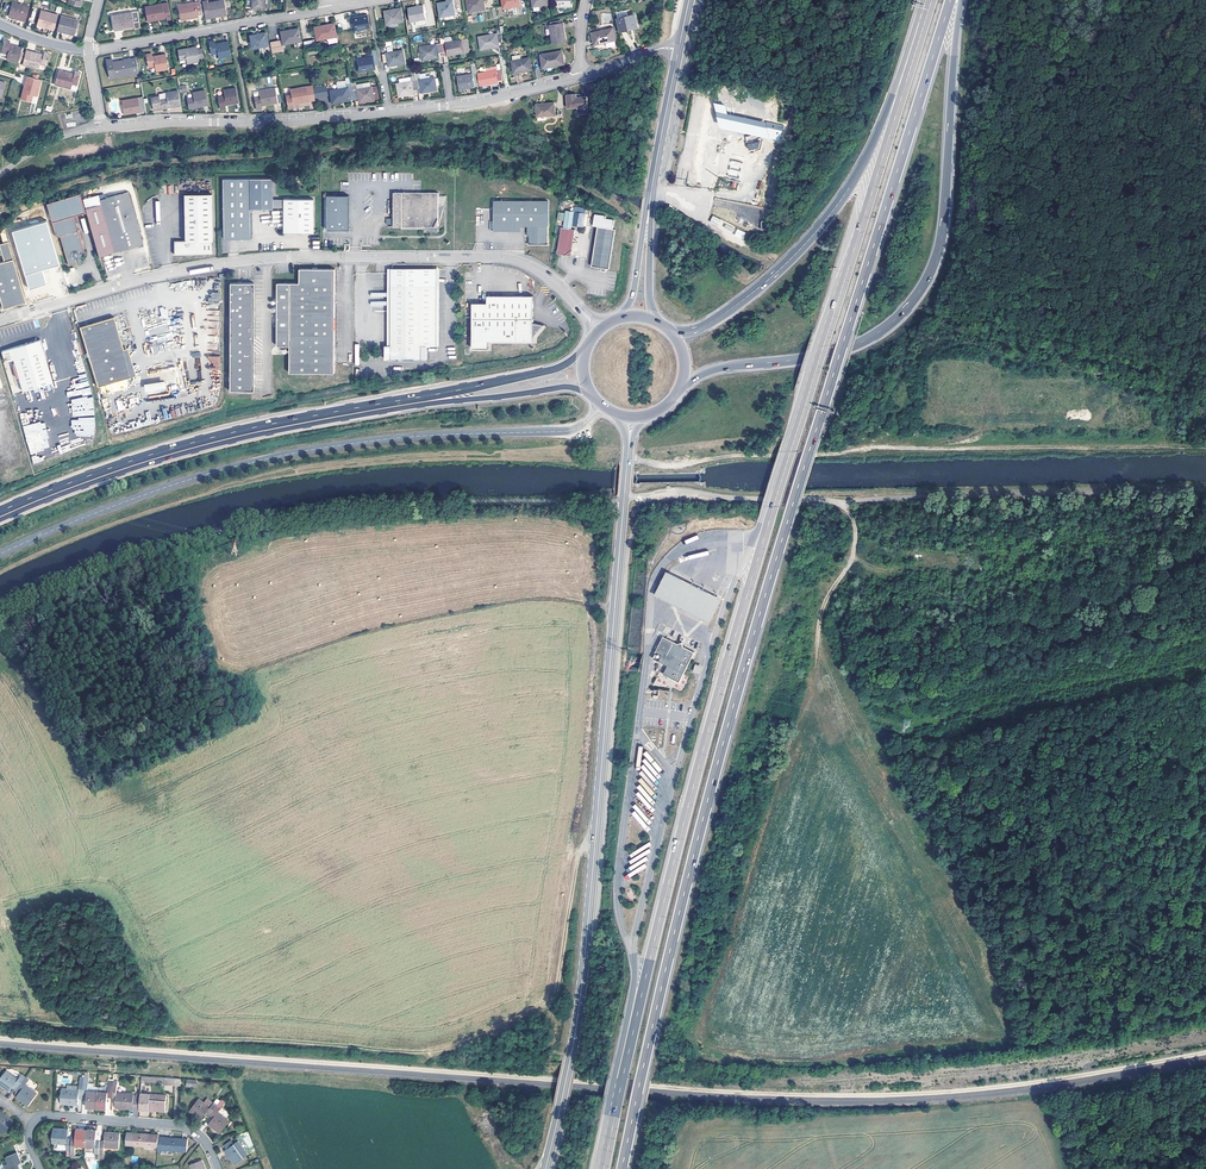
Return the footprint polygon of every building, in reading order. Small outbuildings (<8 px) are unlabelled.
[(181,21),(186,20),(186,18),(198,16),(197,14),(202,13),(200,0),(195,0),(196,2),(178,6),(181,21)] [(203,1),(205,18),(226,14),(224,0),(208,3),(208,0),(203,1)] [(265,9),(265,0),(252,0),(252,8),(265,9)] [(456,14),(454,0),(439,2),(442,17),(456,14)] [(486,8),(484,0),(467,0),(469,11),(486,8)] [(23,20),(26,21),(30,6),(13,2),(9,14),(23,18),(23,20)] [(145,7),(148,22),(152,21),(152,20),(170,17),(168,3),(145,7)] [(411,22),(427,19),(424,5),(409,8),(411,22)] [(388,24),(404,21),(402,8),(385,11),(388,24)] [(51,29),(54,30),(58,14),(41,10),(37,23),(52,27),(51,29)] [(111,16),(114,31),(118,31),(118,29),(134,26),(135,29),(141,28),(137,11),(132,12),(111,16)] [(355,30),(369,27),(367,14),(353,17),(355,30)] [(620,31),(638,27),(635,14),(617,18),(620,31)] [(78,20),(61,15),(57,31),(66,33),(66,31),(74,34),(78,20)] [(549,24),(553,43),(567,41),(563,22),(549,24)] [(317,39),(336,36),(334,23),(314,26),(317,39)] [(594,45),(616,40),(613,27),(592,33),(594,45)] [(283,44),(301,41),(299,28),(281,31),(282,40),(270,42),(272,51),(284,49),(283,44)] [(252,48),(269,45),(266,32),(250,35),(252,48)] [(499,42),(503,41),(501,33),(501,32),(478,36),(481,49),(500,46),(499,42)] [(443,52),(444,56),(470,51),(467,38),(441,43),(443,52)] [(6,58),(18,62),(22,47),(10,44),(11,41),(5,39),(1,52),(8,53),(6,58)] [(218,58),(231,56),(228,41),(223,42),(224,43),(216,45),(215,40),(209,42),(211,54),(217,53),(218,58)] [(443,52),(441,43),(437,43),(438,44),(421,47),(423,60),(439,58),(439,53),(443,52)] [(199,58),(204,57),(202,47),(197,48),(197,46),(192,47),(192,48),(178,50),(180,60),(186,58),(187,64),(200,61),(199,58)] [(374,65),(379,64),(376,49),(370,50),(371,55),(356,58),(358,72),(374,69),(374,65)] [(26,50),(23,64),(38,68),(40,63),(46,65),(50,52),(44,51),(43,54),(26,50)] [(383,54),(384,63),(388,62),(389,66),(406,63),(404,50),(383,54)] [(543,68),(565,64),(563,50),(541,54),(543,68)] [(156,71),(168,69),(165,53),(160,54),(161,56),(153,57),(152,53),(146,54),(149,67),(155,66),(156,71)] [(109,77),(139,72),(137,57),(124,60),(124,61),(113,63),(112,59),(106,60),(109,77)] [(512,60),(514,73),(532,70),(530,57),(512,60)] [(475,83),(479,82),(478,72),(477,73),(475,63),(471,63),(473,73),(458,76),(460,89),(476,87),(475,83)] [(416,81),(418,94),(438,91),(435,77),(421,79),(419,69),(415,69),(414,70),(416,81)] [(498,80),(503,79),(501,69),(496,70),(496,69),(478,72),(481,85),(498,82),(498,80)] [(59,70),(55,84),(76,90),(81,72),(75,70),(74,74),(59,70)] [(38,96),(42,80),(27,76),(21,99),(31,101),(33,95),(38,96)] [(351,83),(352,90),(354,99),(358,98),(359,102),(374,100),(379,99),(378,91),(373,92),(372,87),(370,87),(370,82),(356,84),(356,81),(351,82),(351,83)] [(418,94),(416,81),(397,84),(399,97),(418,94)] [(329,90),(332,103),(350,100),(350,99),(354,99),(352,90),(351,83),(347,84),(347,87),(329,90)] [(278,102),(282,102),(280,94),(276,95),(275,87),(259,90),(260,96),(254,97),(256,109),(262,108),(262,104),(273,102),(273,104),(278,103),(278,102)] [(286,96),(288,108),(294,107),(294,104),(305,102),(305,103),(310,102),(307,87),(291,89),(291,95),(286,96)] [(233,104),(239,103),(236,88),(224,90),(224,95),(218,96),(220,109),(226,108),(225,104),(233,103),(233,104)] [(202,107),(208,106),(206,90),(193,92),(194,98),(187,99),(189,108),(202,105),(202,107)] [(162,109),(180,106),(178,91),(166,93),(167,98),(160,99),(160,96),(151,97),(153,108),(161,107),(162,109)] [(588,108),(588,96),(577,97),(577,93),(567,94),(568,109),(579,109),(588,108)] [(121,101),(124,115),(140,112),(138,98),(121,101)] [(537,122),(545,122),(547,122),(547,117),(556,117),(555,102),(545,103),(537,103),(537,122)] [(781,140),(784,125),(762,120),(728,113),(726,104),(715,102),(721,126),(766,136),(781,140)] [(761,137),(748,136),(747,149),(760,150),(761,137)] [(746,157),(733,154),(727,179),(741,182),(746,157)] [(272,209),(273,207),(272,200),(272,178),(223,179),(223,239),(250,238),(250,209),(272,209)] [(144,244),(129,193),(100,200),(101,204),(86,209),(100,257),(144,244)] [(439,197),(439,193),(394,193),(394,227),(425,228),(438,231),(443,210),(438,209),(439,197)] [(52,222),(74,216),(86,212),(80,194),(47,204),(52,222)] [(216,255),(216,195),(187,195),(187,242),(176,242),(176,256),(216,255)] [(326,195),(326,229),(348,229),(348,195),(326,195)] [(443,210),(447,197),(439,197),(438,209),(443,210)] [(272,200),(273,207),(283,207),(283,232),(313,232),(313,199),(272,200)] [(547,201),(493,201),(494,231),(509,231),(509,226),(520,226),(529,226),(529,244),(547,244),(547,201)] [(564,225),(572,226),(574,212),(566,211),(564,225)] [(585,213),(575,212),(573,222),(578,223),(578,224),(583,225),(585,213)] [(595,226),(598,226),(592,266),(599,267),(602,268),(601,270),(607,271),(607,269),(610,269),(615,229),(613,229),(614,220),(606,218),(606,216),(595,214),(593,226),(595,226)] [(713,215),(709,222),(717,227),(721,220),(713,215)] [(85,252),(74,216),(52,222),(57,237),(60,236),(68,265),(77,263),(76,259),(79,257),(80,259),(82,256),(82,253),(85,252)] [(570,256),(575,230),(561,228),(556,254),(570,256)] [(734,235),(743,240),(746,233),(737,228),(734,235)] [(8,242),(0,244),(0,249),(4,262),(0,263),(0,298),(3,308),(26,301),(8,242)] [(335,374),(335,269),(300,269),(300,284),(278,284),(278,348),(291,347),(291,374),(335,374)] [(385,347),(385,361),(428,360),(428,347),(437,347),(437,270),(390,270),(391,347),(385,347)] [(255,392),(255,284),(231,284),(231,392),(255,392)] [(534,297),(488,297),(488,304),(474,304),(474,349),(489,349),(489,341),(534,342),(534,337),(543,326),(533,323),(534,297)] [(81,327),(99,386),(132,376),(124,349),(119,333),(119,330),(115,317),(81,327)] [(53,382),(41,339),(11,348),(2,350),(5,362),(14,359),(23,390),(53,382)] [(136,375),(128,347),(124,349),(132,376),(136,375)] [(213,363),(213,368),(220,368),(220,356),(208,356),(208,363),(213,363)] [(165,383),(144,384),(145,393),(165,392),(165,383)] [(95,436),(95,418),(72,418),(73,437),(95,436)] [(583,455),(583,453),(579,453),(579,456),(575,456),(575,463),(583,462),(583,455)] [(38,455),(31,457),(33,464),(40,462),(38,455)] [(680,578),(668,572),(656,596),(668,602),(696,615),(711,622),(722,598),(708,592),(680,578)] [(664,637),(653,657),(669,665),(664,673),(681,681),(695,652),(664,637)] [(703,666),(695,665),(694,671),(701,673),(703,666)] [(26,1077),(23,1075),(19,1080),(7,1071),(0,1081),(0,1085),(11,1092),(14,1087),(16,1085),(19,1087),(26,1077)] [(30,1080),(26,1077),(19,1087),(22,1089),(21,1092),(18,1097),(29,1105),(37,1093),(26,1085),(30,1080)] [(83,1095),(84,1083),(80,1083),(80,1087),(79,1091),(68,1089),(62,1089),(61,1103),(78,1105),(79,1098),(79,1095),(83,1095)] [(98,1092),(96,1108),(107,1108),(107,1097),(112,1097),(113,1085),(108,1085),(107,1085),(106,1087),(98,1087),(98,1092)] [(117,1086),(113,1085),(112,1097),(116,1098),(115,1108),(139,1110),(139,1109),(140,1097),(134,1097),(134,1095),(117,1093),(117,1086)] [(88,1091),(88,1096),(87,1100),(87,1107),(96,1108),(98,1092),(88,1091)] [(140,1094),(140,1097),(139,1109),(166,1111),(167,1095),(140,1094)] [(208,1112),(211,1115),(218,1105),(215,1103),(214,1103),(211,1108),(206,1103),(199,1098),(190,1111),(202,1120),(208,1112)] [(218,1105),(211,1115),(214,1117),(209,1125),(221,1134),(229,1121),(218,1112),(221,1107),(218,1105)] [(6,1134),(14,1121),(0,1112),(0,1130),(6,1134)] [(68,1150),(72,1151),(73,1138),(69,1138),(69,1130),(54,1129),(53,1143),(68,1144),(68,1150)] [(76,1145),(87,1146),(88,1130),(77,1129),(77,1132),(77,1139),(73,1138),(72,1151),(76,1151),(76,1145)] [(100,1153),(101,1141),(97,1140),(97,1131),(88,1130),(87,1146),(86,1151),(96,1152),(96,1153),(100,1153)] [(158,1147),(159,1137),(159,1135),(127,1132),(126,1145),(158,1147)] [(105,1141),(101,1141),(100,1153),(100,1159),(103,1159),(104,1147),(119,1148),(120,1134),(105,1133),(105,1141)] [(159,1137),(158,1147),(158,1149),(187,1151),(188,1139),(159,1137)] [(249,1137),(245,1138),(248,1147),(253,1146),(249,1137)] [(235,1144),(232,1140),(225,1145),(227,1149),(235,1144)] [(249,1156),(239,1141),(235,1144),(227,1149),(226,1150),(235,1165),(249,1156)] [(18,1153),(7,1157),(10,1164),(5,1166),(7,1168),(20,1168),(18,1164),(22,1163),(18,1153)] [(193,1168),(207,1168),(203,1160),(191,1165),(193,1168)]
